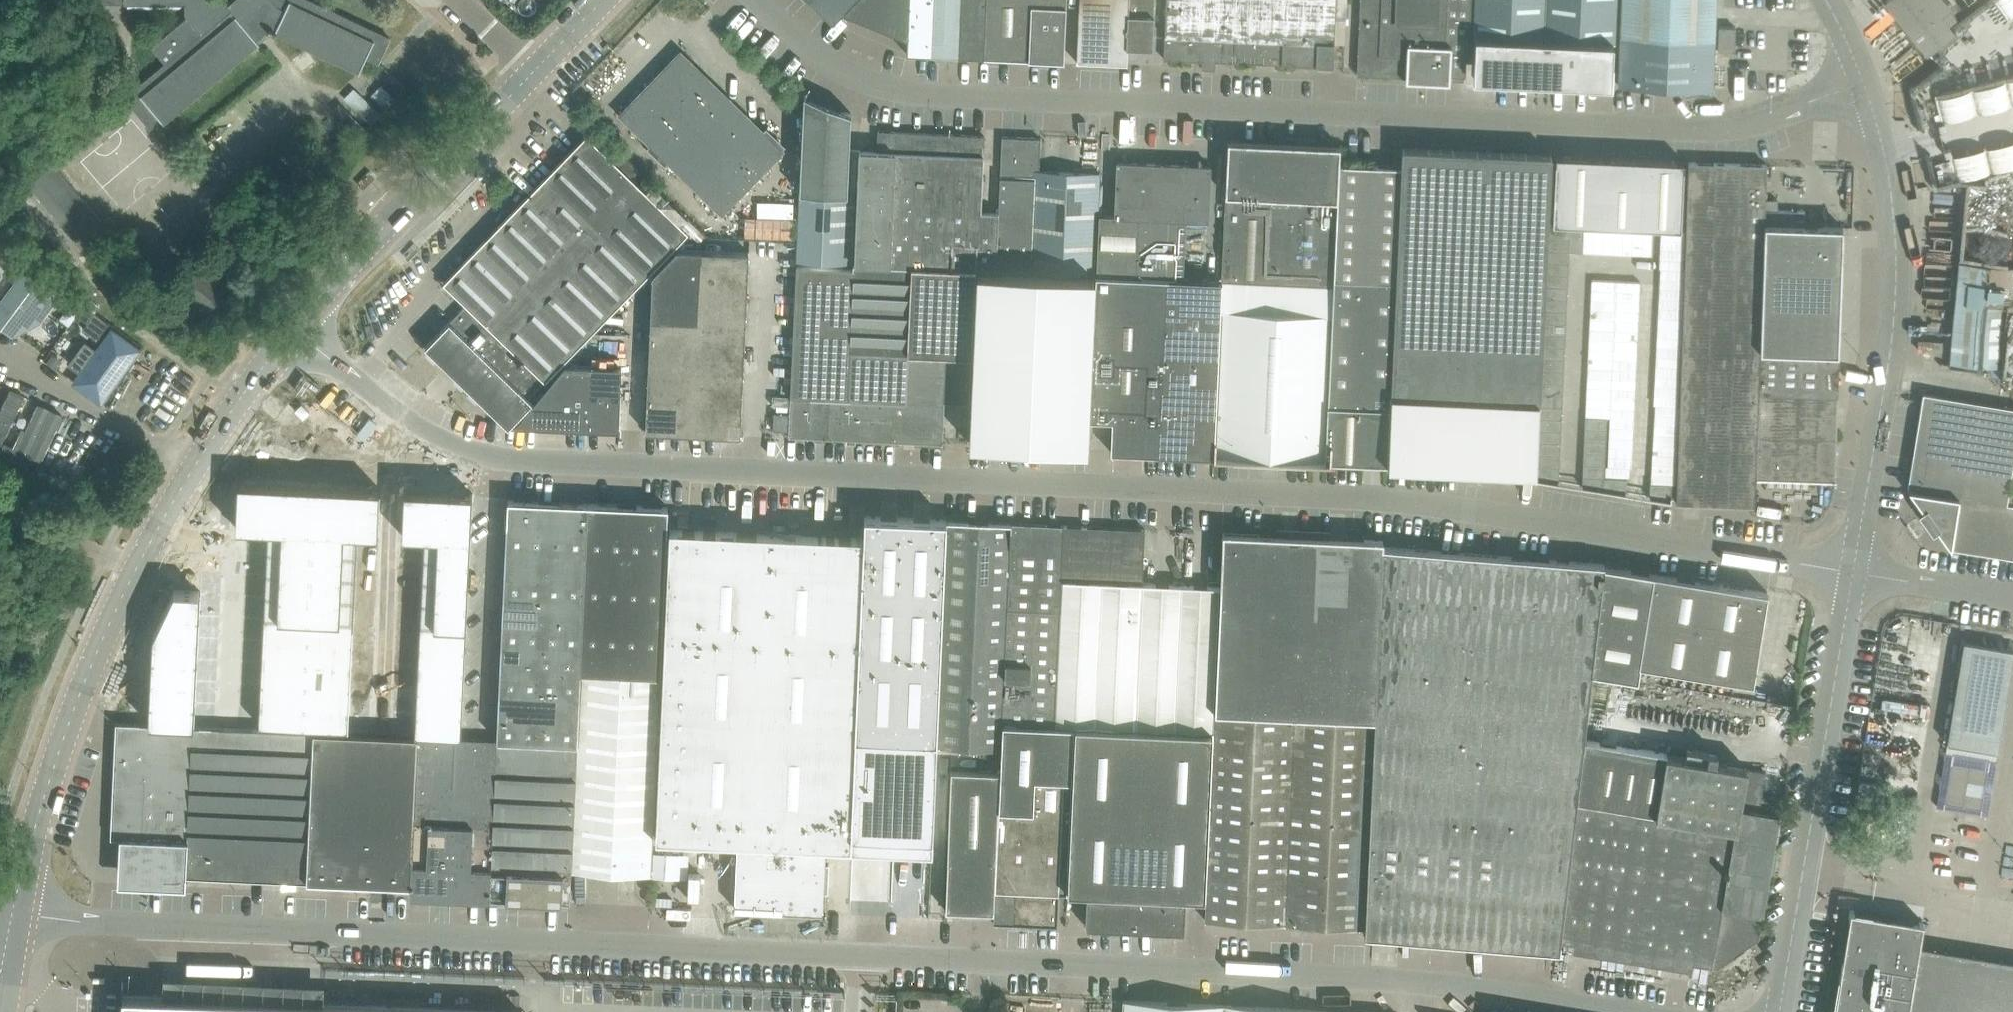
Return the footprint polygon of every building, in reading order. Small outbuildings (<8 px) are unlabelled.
[(97,3),(125,3),(125,4),(182,4),(182,3),(185,3),(185,14),(186,16),(151,47),(164,62),(124,98),(150,128),(160,119),(164,124),(259,42),(260,42),(272,32),(359,73),(366,57),(378,62),(389,38),(309,0),(235,0),(229,5),(225,0),(97,0),(97,3)] [(983,58),(986,0),(808,0),(832,23),(842,13),(907,40),(906,54),(983,58)] [(984,58),(1063,61),(1066,0),(986,0),(984,58)] [(1076,61),(1127,64),(1127,48),(1152,49),(1154,0),(1079,0),(1076,60),(1076,61)] [(1336,0),(1166,0),(1163,59),(1202,61),(1202,69),(1215,69),(1215,61),(1317,66),(1318,44),(1334,44),(1336,0)] [(1357,73),(1357,74),(1405,76),(1405,80),(1449,82),(1449,78),(1450,76),(1451,76),(1463,76),(1465,76),(1467,32),(1469,32),(1471,0),(1360,0),(1357,73)] [(1472,80),(1499,81),(1529,82),(1529,83),(1530,83),(1530,82),(1554,83),(1554,84),(1555,84),(1555,83),(1585,85),(1611,86),(1611,85),(1612,65),(1613,43),(1614,43),(1616,0),(1475,0),(1473,36),(1474,36),(1473,59),(1472,80)] [(1618,85),(1712,89),(1716,0),(1622,0),(1618,85)] [(1926,50),(1952,29),(1946,21),(1954,15),(1941,0),(1886,0),(1926,50)] [(1719,26),(1718,50),(1734,51),(1736,27),(1719,26)] [(681,51),(619,115),(722,213),(783,150),(681,51)] [(333,108),(346,121),(347,121),(352,116),(339,102),(333,108)] [(850,112),(802,113),(799,206),(799,263),(845,264),(847,202),(850,112)] [(876,151),(859,150),(854,263),(890,265),(976,270),(996,270),(998,213),(981,212),(984,136),(896,132),(877,131),(876,151)] [(459,311),(425,346),(447,367),(460,380),(508,426),(532,401),(527,397),(544,379),(545,380),(688,232),(587,134),(444,283),(466,304),(459,311)] [(998,213),(996,270),(1030,271),(1096,274),(1100,173),(1038,170),(1039,139),(1000,136),(998,213)] [(1221,280),(1333,285),(1339,163),(1339,146),(1227,141),(1221,280)] [(1540,401),(1542,376),(1546,285),(1546,278),(1548,237),(1550,176),(1551,155),(1493,152),(1485,152),(1484,152),(1402,148),(1401,166),(1391,394),(1387,463),(1388,463),(1388,464),(1464,467),(1464,466),(1484,467),(1484,468),(1489,469),(1489,467),(1512,468),(1512,470),(1535,471),(1538,401),(1540,401)] [(1555,155),(1552,223),(1680,229),(1684,161),(1555,155)] [(1211,166),(1118,162),(1115,216),(1100,216),(1097,275),(1182,278),(1184,219),(1209,220),(1211,166)] [(1763,266),(1765,224),(1765,210),(1766,165),(1688,162),(1688,163),(1676,502),(1676,503),(1754,506),(1757,435),(1758,393),(1760,352),(1760,351),(1761,309),(1763,266)] [(1214,456),(1325,461),(1387,463),(1391,394),(1401,166),(1339,163),(1333,285),(1221,280),(1221,281),(1214,456)] [(1805,212),(1765,210),(1765,224),(1805,225),(1805,212)] [(103,222),(102,223),(103,223),(109,230),(109,231),(117,224),(117,223),(116,224),(110,216),(111,216),(110,215),(103,222)] [(1805,225),(1765,224),(1763,266),(1841,269),(1842,227),(1805,225)] [(1549,226),(1547,262),(1568,263),(1569,251),(1570,227),(1549,226)] [(1570,227),(1569,251),(1582,251),(1583,228),(1570,227)] [(645,431),(740,435),(748,251),(676,247),(651,273),(645,431)] [(1547,262),(1547,274),(1568,275),(1568,263),(1547,262)] [(1959,262),(1950,362),(1997,366),(2007,266),(1959,262)] [(201,264),(198,268),(192,263),(184,274),(190,278),(181,290),(207,310),(227,283),(201,264)] [(852,268),(796,265),(789,414),(788,431),(788,436),(807,437),(942,443),(944,403),(969,404),(971,360),(972,352),(976,270),(890,265),(854,263),(853,263),(852,268)] [(1841,269),(1763,266),(1761,309),(1839,311),(1841,269)] [(976,270),(969,443),(1045,447),(1053,447),(1053,446),(1068,446),(1068,448),(1070,448),(1070,447),(1085,447),(1085,449),(1086,449),(1094,276),(976,270)] [(1547,274),(1546,286),(1567,287),(1568,275),(1547,274)] [(1111,451),(1214,456),(1221,281),(1096,276),(1095,305),(1089,419),(1112,420),(1111,451)] [(1546,286),(1546,298),(1567,299),(1567,287),(1546,286)] [(1546,298),(1545,310),(1566,311),(1567,299),(1546,298)] [(1839,311),(1761,309),(1760,351),(1838,353),(1839,311)] [(1566,311),(1545,310),(1545,322),(1566,323),(1566,311)] [(1545,322),(1544,334),(1565,335),(1566,323),(1545,322)] [(1544,334),(1543,346),(1565,347),(1565,335),(1544,334)] [(1543,346),(1543,358),(1564,359),(1565,347),(1543,346)] [(1837,396),(1838,353),(1760,352),(1758,393),(1837,396)] [(1543,358),(1542,370),(1564,371),(1564,359),(1543,358)] [(510,425),(616,430),(619,430),(622,366),(564,364),(564,365),(514,425),(510,425)] [(1542,370),(1542,382),(1563,383),(1564,371),(1542,370)] [(1542,382),(1541,394),(1562,395),(1563,383),(1542,382)] [(1835,437),(1837,396),(1758,393),(1757,435),(1835,437)] [(2012,558),(2012,489),(2009,488),(2012,465),(2012,408),(1923,393),(1907,489),(1909,489),(1950,547),(1950,548),(2012,558)] [(1541,402),(1541,406),(1562,407),(1562,395),(1541,394),(1541,402)] [(1541,406),(1540,418),(1561,419),(1562,407),(1541,406)] [(773,430),(788,431),(789,414),(774,413),(773,430)] [(1607,417),(1585,416),(1584,428),(1606,429),(1607,417)] [(1540,418),(1540,430),(1561,431),(1561,419),(1540,418)] [(1584,428),(1584,440),(1606,441),(1606,429),(1584,428)] [(1540,430),(1539,442),(1560,443),(1561,431),(1540,430)] [(1834,479),(1835,437),(1757,435),(1755,478),(1835,480),(1835,479),(1834,479)] [(1584,440),(1583,452),(1605,453),(1606,441),(1584,440)] [(1539,442),(1539,454),(1560,455),(1560,443),(1539,442)] [(1583,452),(1583,464),(1605,465),(1605,453),(1583,452)] [(1539,454),(1538,466),(1559,467),(1560,455),(1539,454)] [(1583,464),(1582,476),(1604,477),(1605,465),(1583,464)] [(1538,466),(1538,478),(1559,479),(1559,467),(1538,466)] [(1604,477),(1604,489),(1626,490),(1626,478),(1604,477)] [(238,483),(236,528),(263,530),(265,484),(238,483)] [(1672,484),(1650,483),(1649,495),(1671,495),(1672,484)] [(265,484),(263,530),(268,530),(285,531),(287,485),(265,484)] [(287,485),(285,531),(307,532),(309,487),(287,485)] [(309,487),(307,532),(312,532),(329,533),(331,488),(309,487)] [(331,488),(329,533),(351,534),(353,489),(331,488)] [(353,489),(351,534),(357,534),(377,535),(379,490),(353,489)] [(404,491),(402,536),(424,537),(425,538),(427,492),(404,491)] [(427,492),(425,538),(447,539),(449,493),(427,492)] [(449,493),(447,539),(470,540),(472,494),(449,493)] [(508,500),(497,739),(577,743),(580,672),(588,504),(508,500)] [(668,507),(588,504),(580,672),(660,675),(668,507)] [(864,516),(863,538),(864,538),(855,738),(937,742),(938,719),(947,520),(946,520),(864,516)] [(1000,749),(1001,722),(1010,523),(947,520),(938,719),(937,742),(937,747),(952,747),(1000,749)] [(1001,722),(1053,724),(1063,525),(1010,523),(1001,722)] [(1073,725),(1214,732),(1214,711),(1220,587),(1142,583),(1145,530),(1063,525),(1053,724),(1073,725)] [(736,861),(733,861),(732,862),(731,864),(730,866),(730,868),(729,869),(729,872),(729,874),(729,876),(729,879),(729,882),(730,884),(730,885),(732,888),(735,888),(734,903),(774,905),(774,907),(782,907),(782,910),(823,912),(826,846),(850,847),(855,738),(864,538),(863,538),(669,529),(656,838),(737,842),(736,861)] [(268,530),(266,552),(311,554),(312,532),(307,532),(285,531),(268,530)] [(312,532),(311,554),(356,556),(357,534),(351,534),(329,533),(312,532)] [(1220,587),(1214,711),(1374,718),(1382,548),(1382,539),(1223,534),(1220,587)] [(424,537),(423,559),(468,562),(470,540),(447,539),(425,538),(424,537)] [(1374,718),(1365,928),(1365,935),(1559,951),(1560,942),(1583,744),(1592,673),(1604,565),(1604,564),(1382,547),(1374,718)] [(266,552),(265,574),(310,576),(311,554),(266,552)] [(311,554),(310,576),(355,578),(356,556),(311,554)] [(423,559),(422,581),(467,584),(468,562),(423,559)] [(1675,577),(1653,573),(1646,572),(1618,568),(1604,565),(1592,673),(1636,680),(1638,664),(1753,683),(1768,592),(1764,592),(1729,586),(1713,583),(1695,580),(1694,580),(1675,577)] [(265,574),(264,596),(309,598),(310,576),(265,574)] [(310,576),(309,598),(354,600),(355,578),(310,576)] [(422,581),(421,603),(466,606),(467,584),(422,581)] [(150,634),(195,636),(198,591),(171,590),(150,634)] [(264,596),(263,618),(308,620),(309,598),(264,596)] [(309,598),(308,620),(353,622),(354,600),(309,598)] [(421,603),(420,625),(465,628),(466,606),(421,603)] [(263,618),(262,640),(307,642),(308,620),(263,618)] [(308,620),(307,642),(352,644),(353,622),(308,620)] [(420,625),(419,647),(464,650),(465,628),(420,625)] [(150,634),(149,656),(194,658),(195,636),(150,634)] [(262,640),(261,662),(306,664),(307,642),(262,640)] [(1947,743),(1998,751),(2012,663),(2012,650),(1964,641),(1947,743)] [(307,642),(306,664),(351,666),(352,644),(307,642)] [(419,647),(418,669),(463,671),(464,650),(419,647)] [(149,656),(148,678),(193,680),(194,658),(149,656)] [(261,662),(260,684),(305,686),(306,664),(261,662)] [(306,664),(305,686),(350,688),(351,666),(306,664)] [(418,669),(417,691),(462,693),(463,671),(418,669)] [(497,739),(489,900),(570,903),(571,871),(651,875),(660,675),(580,672),(577,743),(497,739)] [(148,678),(147,700),(192,702),(193,680),(148,678)] [(260,684),(259,706),(304,708),(305,686),(260,684)] [(305,686),(304,708),(349,710),(350,688),(305,686)] [(417,691),(416,713),(461,715),(462,693),(417,691)] [(147,700),(146,722),(191,725),(192,702),(147,700)] [(259,706),(258,728),(303,730),(304,708),(259,706)] [(304,708),(303,730),(348,732),(349,710),(304,708)] [(1205,921),(1365,928),(1374,718),(1214,711),(1214,732),(1206,899),(1205,921)] [(416,713),(415,735),(460,737),(461,715),(416,713)] [(410,896),(489,900),(497,739),(460,737),(415,735),(403,735),(222,728),(222,727),(116,722),(110,838),(120,838),(119,855),(121,855),(120,873),(129,882),(162,883),(162,886),(186,887),(187,877),(206,877),(206,878),(286,881),(306,882),(316,882),(410,886),(410,896)] [(1059,893),(1066,894),(1073,725),(1053,724),(1001,722),(1000,749),(999,772),(993,912),(993,924),(1057,926),(1059,893)] [(1087,895),(1085,927),(1184,931),(1185,898),(1206,899),(1214,732),(1073,725),(1066,894),(1087,895)] [(1685,757),(1665,754),(1583,744),(1560,942),(1576,945),(1571,953),(1691,972),(1692,964),(1712,968),(1712,966),(1753,938),(1753,933),(1759,934),(1769,874),(1778,878),(1777,856),(1772,855),(1784,775),(1715,762),(1717,753),(1686,748),(1685,757)] [(1988,770),(1951,763),(1944,803),(1981,810),(1988,770)] [(993,912),(999,772),(951,770),(946,910),(993,912)] [(1919,946),(1923,922),(1850,910),(1834,1011),(2012,1011),(2012,961),(1919,946)] [(120,1011),(522,1011),(121,995),(120,1011)] [(1324,1010),(1123,1000),(1122,1011),(1324,1011),(1324,1010)]
